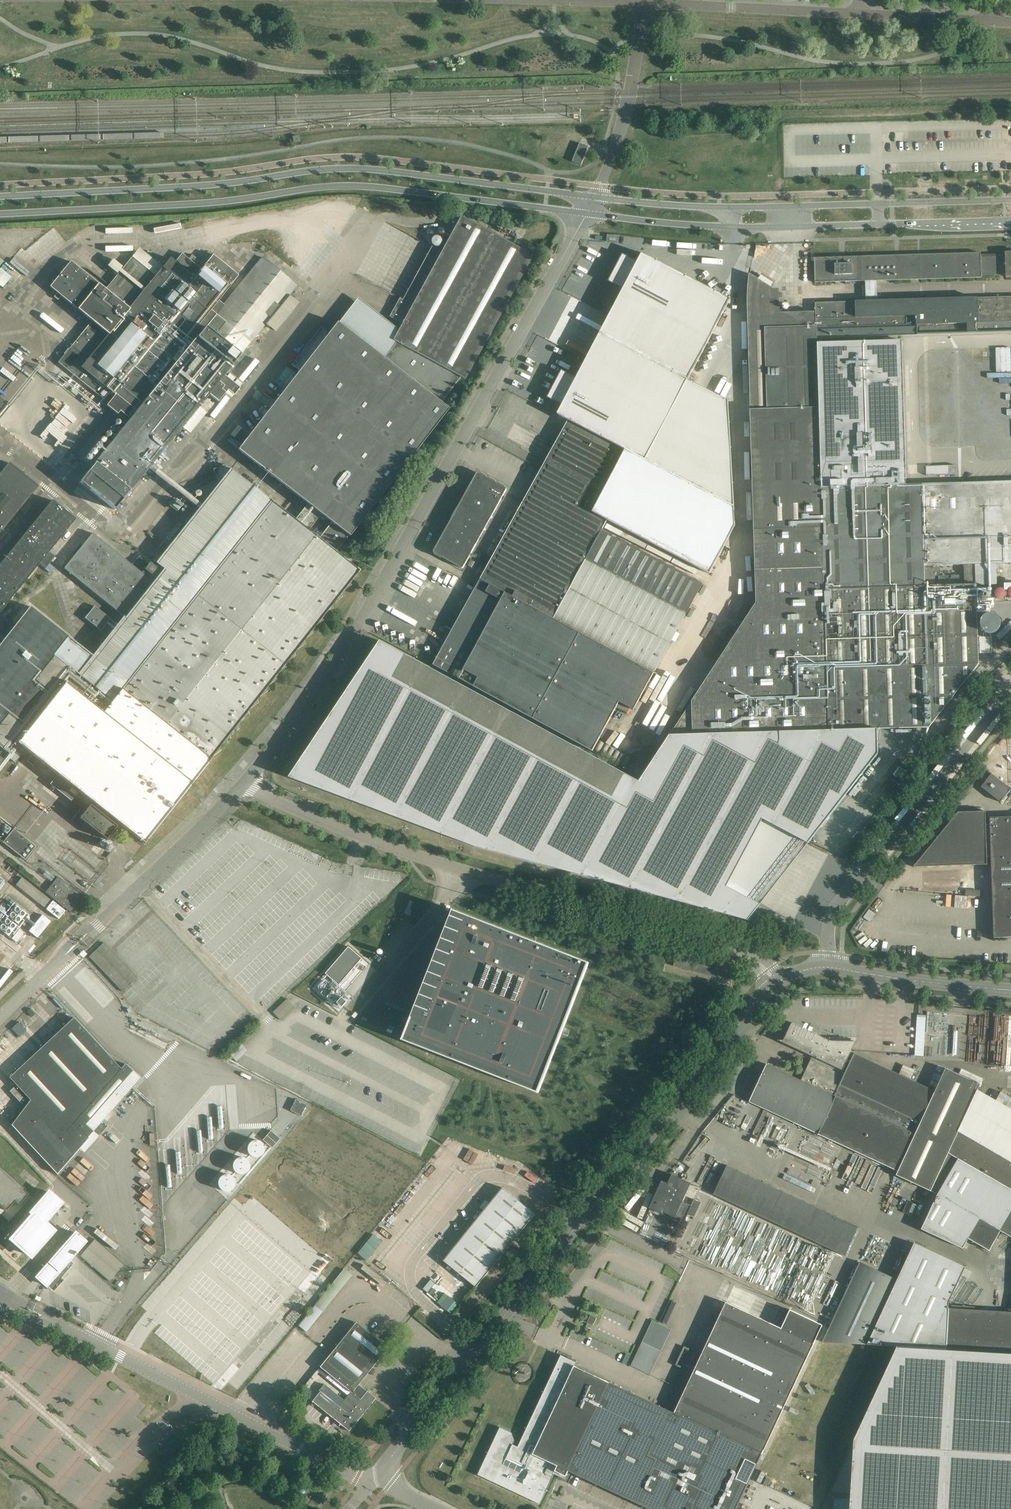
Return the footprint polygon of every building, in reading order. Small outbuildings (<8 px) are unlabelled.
[(588,147),(579,143),(572,162),(581,165),(588,147)] [(7,753),(16,742),(20,745),(10,759),(15,763),(25,750),(32,755),(38,760),(72,787),(69,791),(75,796),(75,795),(80,798),(83,795),(136,838),(144,844),(146,841),(152,833),(152,834),(156,828),(165,817),(171,809),(174,805),(180,798),(190,785),(191,785),(193,783),(192,782),(208,762),(209,762),(211,760),(210,760),(337,600),(360,571),(336,552),(349,536),(449,409),(441,403),(461,378),(465,380),(532,256),(460,217),(455,225),(441,252),(431,246),(402,299),(399,298),(389,317),(402,324),(398,330),(357,298),(339,323),(337,322),(326,336),(318,330),(292,365),(299,371),(238,450),(308,504),(295,520),(271,500),(225,464),(213,469),(218,480),(220,481),(202,505),(152,465),(149,468),(199,508),(156,563),(163,569),(161,571),(150,562),(149,563),(139,556),(132,565),(92,533),(64,568),(103,600),(125,618),(93,657),(68,637),(30,606),(5,638),(0,634),(0,748),(7,753)] [(431,240),(431,241),(431,242),(431,243),(431,244),(432,244),(432,245),(433,246),(434,246),(434,247),(435,247),(436,247),(437,247),(438,246),(439,246),(439,245),(440,245),(441,244),(441,243),(441,242),(441,241),(441,240),(441,239),(440,238),(439,237),(438,237),(437,236),(436,236),(435,236),(434,236),(433,237),(432,238),(431,238),(431,239),(431,240)] [(1005,252),(1005,255),(981,255),(981,253),(814,258),(815,283),(981,278),(981,275),(1006,275),(1006,277),(1010,277),(1010,252),(1005,252)] [(610,314),(600,334),(688,380),(730,299),(727,298),(642,253),(637,262),(622,254),(608,282),(623,289),(610,314)] [(70,261),(50,287),(57,293),(61,296),(92,321),(58,362),(99,396),(105,388),(115,395),(106,405),(117,414),(120,411),(128,418),(135,410),(137,412),(130,420),(80,482),(115,510),(149,468),(152,465),(193,414),(209,394),(218,402),(228,390),(234,395),(240,388),(225,375),(240,356),(251,343),(297,286),(262,257),(224,305),(219,300),(238,276),(213,255),(201,269),(182,254),(175,262),(170,258),(162,268),(146,254),(139,262),(132,256),(121,270),(121,269),(122,267),(113,259),(107,266),(117,274),(119,272),(105,290),(70,261)] [(2,288),(12,276),(0,267),(0,286),(2,288)] [(749,274),(747,288),(748,329),(756,603),(670,735),(877,729),(929,728),(979,664),(976,586),(997,586),(996,565),(1010,564),(1010,481),(922,484),(914,484),(906,484),(906,475),(903,393),(902,341),(882,342),(817,343),(817,341),(817,339),(917,335),(1010,332),(1010,297),(924,300),(924,297),(918,297),(918,300),(815,303),(816,327),(775,328),(773,289),(749,274)] [(562,370),(547,398),(562,406),(557,414),(568,420),(568,421),(621,449),(588,509),(607,520),(698,570),(734,506),(734,501),(731,448),(728,401),(717,395),(688,380),(600,334),(576,378),(562,370)] [(935,351),(935,359),(951,359),(951,351),(935,351)] [(955,363),(923,363),(924,436),(956,435),(955,363)] [(0,398),(0,419),(10,407),(0,398)] [(965,403),(964,415),(977,415),(977,403),(965,403)] [(480,580),(433,665),(451,674),(592,751),(619,702),(634,710),(693,600),(703,583),(603,528),(607,520),(588,509),(621,449),(568,421),(522,505),(519,510),(480,579),(480,580)] [(976,422),(964,423),(965,442),(977,442),(978,455),(996,454),(996,441),(990,441),(989,427),(976,427),(976,422)] [(9,463),(0,474),(0,533),(38,487),(9,463)] [(956,464),(926,465),(926,475),(957,474),(956,464)] [(479,473),(478,473),(476,474),(458,508),(456,507),(451,516),(452,517),(434,551),(433,552),(434,553),(461,568),(462,568),(463,568),(464,568),(501,500),(504,495),(506,490),(506,489),(506,488),(479,473)] [(52,500),(0,565),(0,612),(40,564),(45,568),(54,557),(49,552),(76,519),(52,500)] [(172,507),(178,511),(182,505),(176,501),(172,507)] [(94,606),(85,618),(101,631),(111,619),(94,606)] [(1002,627),(1003,625),(1003,623),(1002,621),(1001,619),(1000,617),(999,616),(997,615),(995,614),(993,614),(991,614),(990,614),(988,615),(986,616),(985,617),(984,619),(983,621),(982,623),(982,625),(982,626),(983,628),(984,630),(985,631),(987,633),(989,634),(990,634),(992,634),(994,634),(996,634),(998,633),(999,632),(1001,630),(1002,628),(1002,627)] [(979,637),(980,653),(992,653),(991,637),(979,637)] [(381,641),(290,778),(385,813),(475,847),(748,921),(757,909),(757,908),(760,905),(750,899),(727,887),(763,819),(808,843),(878,754),(878,746),(877,729),(670,735),(640,780),(640,782),(381,641)] [(988,734),(997,723),(993,720),(984,731),(988,734)] [(32,755),(27,761),(33,766),(38,760),(32,755)] [(1001,802),(1010,790),(991,774),(982,786),(1001,802)] [(896,784),(887,777),(883,783),(892,789),(896,784)] [(927,818),(937,802),(928,797),(911,825),(915,827),(919,821),(920,822),(924,816),(927,818)] [(117,826),(90,805),(79,818),(107,840),(117,826)] [(989,818),(990,824),(986,824),(985,811),(958,812),(925,853),(925,867),(987,865),(987,858),(991,858),(994,938),(1010,937),(1010,817),(989,818)] [(3,843),(3,842),(25,860),(36,846),(14,829),(0,817),(0,841),(3,843)] [(81,896),(57,877),(45,893),(62,907),(70,912),(69,911),(81,896)] [(65,911),(52,901),(46,909),(59,919),(65,911)] [(412,1016),(403,1039),(538,1093),(589,962),(467,914),(425,1021),(412,1016)] [(29,931),(37,938),(51,922),(42,915),(29,931)] [(868,927),(866,935),(877,938),(879,930),(868,927)] [(19,929),(12,939),(16,942),(24,933),(19,929)] [(349,947),(325,973),(339,985),(362,958),(349,947)] [(319,987),(319,988),(319,989),(319,991),(320,992),(321,993),(322,994),(324,994),(325,994),(326,994),(328,994),(329,993),(330,992),(330,991),(331,990),(331,989),(331,987),(331,986),(331,985),(330,984),(329,983),(328,982),(327,982),(325,982),(324,982),(323,982),(322,982),(321,983),(320,984),(319,985),(319,986),(319,987)] [(331,997),(331,998),(331,999),(331,1000),(332,1000),(332,1001),(332,1002),(333,1002),(333,1003),(334,1003),(334,1004),(335,1004),(336,1004),(337,1004),(338,1004),(339,1004),(343,1007),(348,1002),(344,999),(344,998),(344,997),(344,996),(344,995),(343,994),(343,993),(342,993),(342,992),(341,992),(340,991),(339,991),(338,991),(337,991),(336,991),(335,991),(334,992),(333,992),(333,993),(332,993),(332,994),(332,995),(331,995),(331,996),(331,997)] [(279,1018),(295,1008),(289,999),(274,1009),(279,1018)] [(925,1056),(926,1015),(917,1014),(915,1055),(925,1056)] [(73,1018),(9,1077),(30,1100),(11,1125),(57,1174),(89,1137),(88,1137),(93,1131),(99,1136),(108,1126),(102,1121),(140,1077),(125,1064),(121,1068),(73,1018)] [(767,1065),(750,1102),(898,1171),(896,1175),(931,1191),(947,1153),(948,1152),(958,1131),(976,1094),(976,1092),(980,1084),(945,1069),(935,1091),(850,1052),(855,1042),(831,1041),(792,1023),(783,1040),(777,1040),(782,1042),(812,1056),(801,1080),(767,1065)] [(901,1071),(912,1076),(915,1070),(904,1065),(901,1071)] [(14,1087),(9,1091),(22,1104),(26,1100),(14,1087)] [(296,1099),(290,1110),(301,1116),(307,1105),(296,1099)] [(314,1106),(260,1177),(358,1250),(420,1167),(388,1143),(384,1149),(351,1125),(347,1130),(314,1106)] [(271,1130),(262,1140),(272,1148),(280,1139),(271,1130)] [(958,1131),(948,1152),(947,1153),(931,1191),(937,1194),(921,1229),(939,1238),(962,1249),(968,1239),(988,1251),(1000,1231),(1010,1237),(1010,1161),(958,1131)] [(247,1148),(247,1149),(247,1150),(247,1151),(247,1152),(248,1153),(248,1154),(249,1154),(249,1155),(250,1155),(250,1156),(251,1156),(252,1156),(253,1157),(254,1157),(255,1157),(256,1157),(257,1157),(258,1157),(259,1157),(259,1156),(260,1156),(261,1155),(262,1154),(263,1153),(263,1152),(264,1152),(264,1151),(264,1150),(264,1149),(264,1148),(264,1147),(264,1146),(263,1145),(263,1144),(262,1143),(261,1142),(260,1141),(259,1141),(258,1141),(258,1140),(257,1140),(256,1140),(255,1140),(254,1140),(253,1140),(252,1141),(251,1141),(250,1142),(249,1143),(248,1144),(248,1145),(247,1145),(247,1146),(247,1147),(247,1148)] [(232,1165),(232,1166),(232,1167),(232,1168),(233,1169),(233,1170),(234,1171),(235,1172),(235,1173),(236,1173),(237,1173),(238,1174),(239,1174),(240,1174),(241,1174),(242,1174),(243,1174),(244,1174),(244,1173),(245,1173),(246,1173),(246,1172),(247,1172),(247,1171),(248,1170),(249,1169),(249,1168),(249,1167),(249,1166),(249,1165),(249,1164),(249,1163),(249,1162),(248,1161),(248,1160),(247,1160),(246,1159),(246,1158),(245,1158),(244,1158),(244,1157),(243,1157),(242,1157),(241,1157),(240,1157),(239,1157),(238,1157),(237,1157),(237,1158),(236,1158),(235,1159),(234,1160),(233,1161),(233,1162),(232,1163),(232,1164),(232,1165)] [(713,1194),(845,1255),(858,1227),(727,1165),(713,1194)] [(5,1210),(13,1201),(17,1205),(27,1194),(23,1190),(24,1189),(0,1168),(0,1206),(5,1210)] [(217,1182),(217,1183),(217,1184),(218,1185),(218,1186),(218,1187),(219,1187),(219,1188),(220,1188),(220,1189),(221,1189),(221,1190),(222,1190),(223,1191),(224,1191),(225,1191),(226,1191),(227,1191),(228,1191),(229,1191),(230,1191),(230,1190),(231,1190),(232,1189),(233,1188),(233,1187),(234,1187),(234,1186),(234,1185),(235,1185),(235,1184),(235,1183),(235,1182),(235,1181),(234,1180),(234,1179),(233,1178),(233,1177),(232,1177),(232,1176),(231,1176),(231,1175),(230,1175),(229,1175),(229,1174),(228,1174),(227,1174),(226,1174),(225,1174),(224,1174),(223,1174),(222,1175),(221,1175),(220,1176),(220,1177),(219,1177),(219,1178),(218,1178),(218,1179),(218,1180),(217,1181),(217,1182)] [(663,1212),(684,1222),(688,1213),(695,1216),(701,1202),(694,1199),(691,1206),(682,1202),(691,1183),(672,1174),(668,1184),(662,1181),(649,1208),(663,1214),(663,1212)] [(502,1187),(443,1260),(476,1287),(535,1214),(502,1187)] [(61,1203),(48,1192),(31,1212),(33,1214),(11,1239),(31,1256),(53,1231),(44,1222),(61,1203)] [(439,1192),(429,1203),(437,1211),(447,1199),(439,1192)] [(290,1284),(314,1252),(253,1207),(245,1219),(240,1215),(222,1239),(225,1241),(180,1300),(190,1307),(178,1323),(218,1353),(233,1333),(243,1340),(262,1314),(255,1308),(279,1276),(290,1284)] [(85,1241),(75,1233),(36,1277),(46,1286),(52,1279),(56,1283),(63,1276),(70,1268),(74,1264),(69,1260),(85,1241)] [(822,1342),(866,1344),(897,1346),(1010,1353),(1010,1313),(949,1309),(949,1304),(966,1267),(914,1243),(896,1279),(859,1262),(822,1342)] [(460,1300),(436,1280),(425,1294),(449,1313),(460,1300)] [(331,1282),(299,1326),(307,1332),(340,1288),(331,1282)] [(674,1412),(575,1366),(576,1362),(561,1355),(518,1447),(513,1444),(514,1441),(512,1433),(500,1427),(477,1475),(540,1504),(554,1474),(565,1479),(569,1471),(650,1508),(736,1508),(822,1325),(820,1324),(790,1310),(781,1328),(726,1302),(674,1412)] [(588,1322),(594,1324),(596,1318),(591,1315),(588,1322)] [(318,1393),(311,1401),(336,1421),(336,1420),(341,1423),(340,1424),(349,1431),(375,1398),(367,1391),(366,1391),(358,1384),(388,1348),(356,1322),(319,1367),(350,1392),(339,1406),(320,1391),(318,1393)] [(374,1330),(378,1333),(382,1329),(377,1325),(374,1330)] [(180,1331),(171,1349),(216,1370),(222,1357),(212,1352),(215,1347),(180,1331)] [(631,1364),(650,1373),(661,1350),(642,1341),(631,1364)] [(849,1508),(1010,1508),(1010,1353),(897,1346),(880,1382),(853,1440),(849,1508)]
